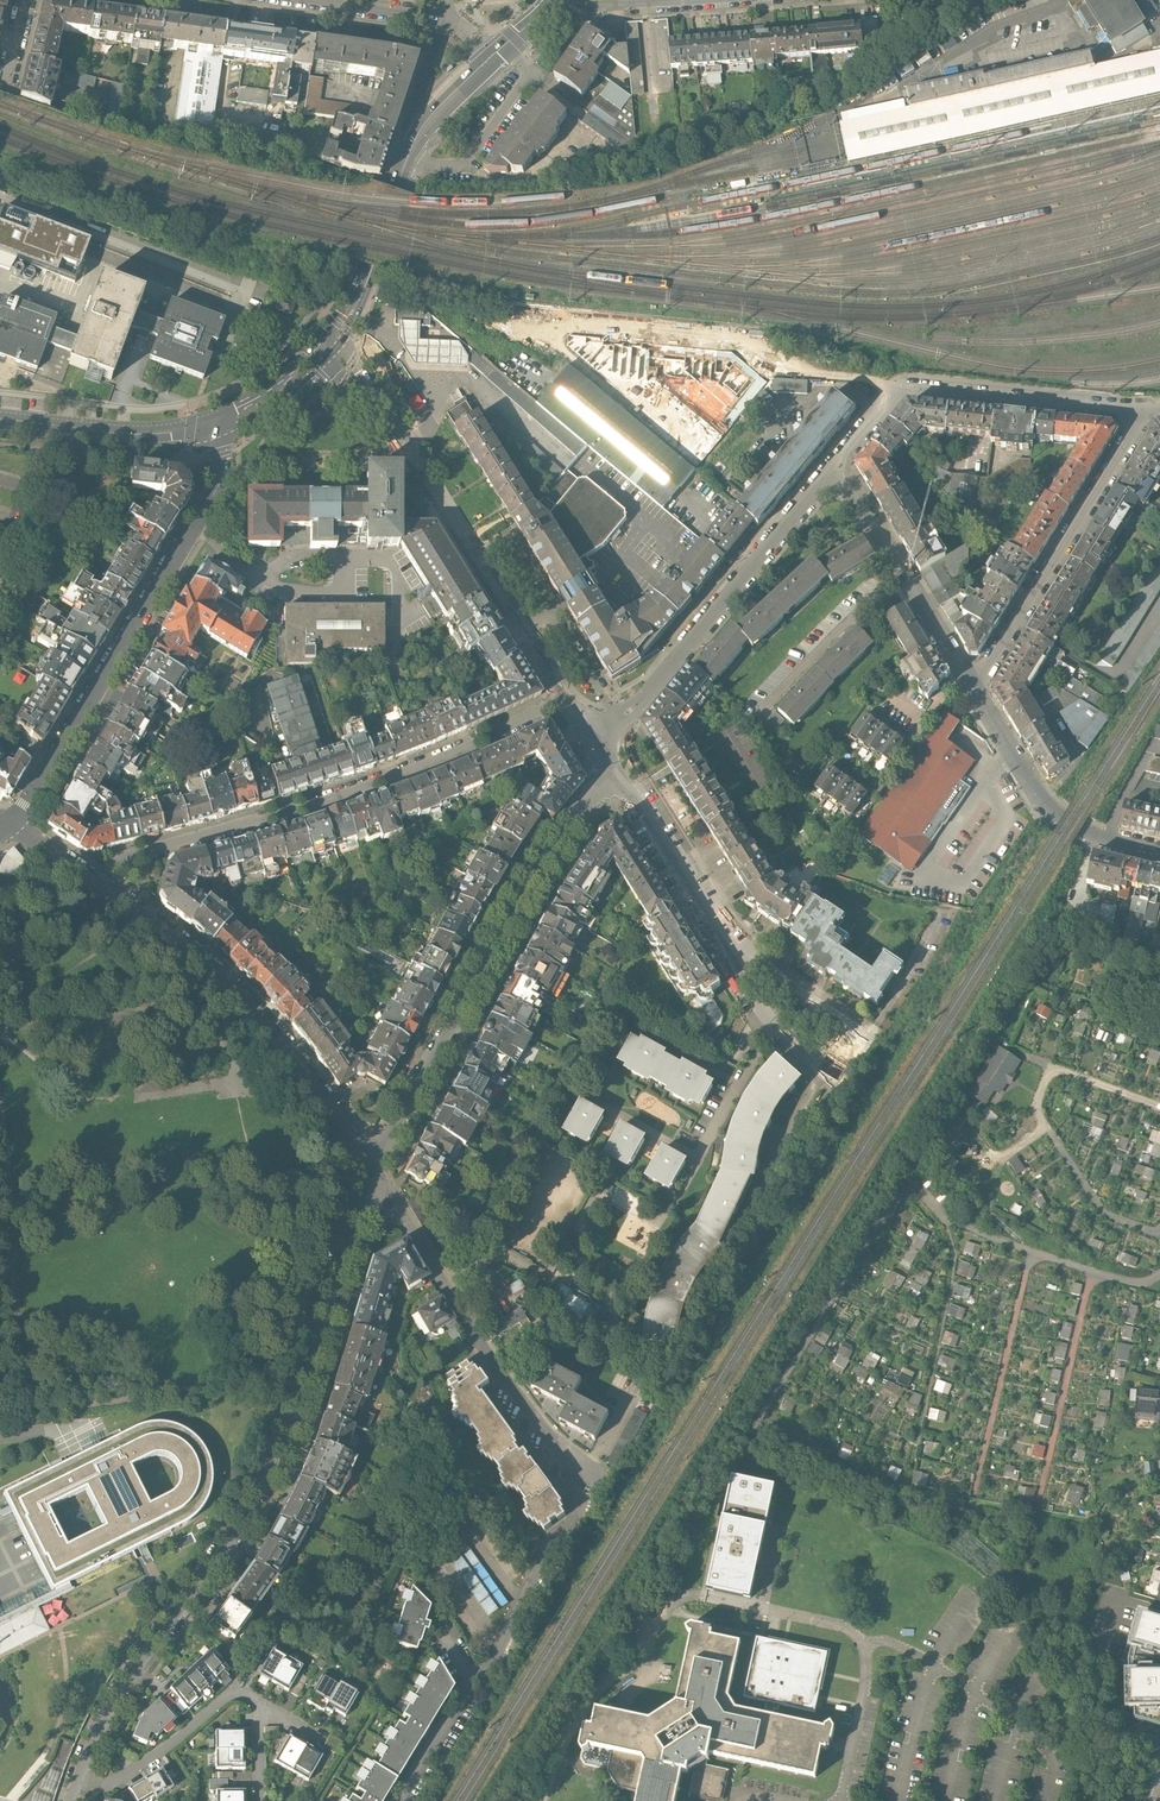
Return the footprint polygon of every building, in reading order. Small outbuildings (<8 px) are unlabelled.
[(1150,0),(1081,0),(1085,7),(1079,11),(1091,30),(1096,26),(1110,47),(1145,25),(1143,21),(1158,12),(1150,0)] [(39,22),(37,31),(61,37),(62,30),(90,34),(93,11),(77,8),(44,3),(39,22)] [(135,16),(93,11),(90,34),(89,37),(131,42),(135,16)] [(859,16),(859,23),(862,46),(878,44),(876,14),(870,14),(859,16)] [(163,20),(135,16),(131,42),(131,47),(138,48),(149,50),(159,52),(160,46),(163,20)] [(668,17),(655,18),(660,66),(672,66),(670,39),(668,17)] [(163,20),(160,46),(186,50),(223,55),(223,56),(227,30),(203,26),(200,26),(200,27),(190,25),(190,24),(163,20)] [(639,20),(626,21),(627,44),(630,69),(633,94),(645,92),(639,20)] [(862,51),(862,46),(859,23),(815,27),(808,28),(810,51),(813,92),(827,84),(824,57),(823,55),(820,54),(818,54),(818,50),(846,48),(847,53),(862,51)] [(586,24),(569,48),(591,62),(597,52),(603,51),(630,69),(627,44),(610,41),(608,40),(606,36),(607,32),(600,29),(595,30),(586,24)] [(755,32),(749,32),(751,58),(752,61),(758,61),(760,64),(763,64),(766,60),(778,59),(778,55),(774,30),(766,30),(765,27),(761,28),(755,28),(755,32)] [(792,28),(774,30),(778,55),(810,51),(808,28),(792,28)] [(276,69),(272,102),(285,104),(289,76),(290,71),(294,39),(282,38),(248,33),(227,30),(223,56),(283,64),(283,69),(277,68),(276,69)] [(37,31),(29,62),(53,68),(61,37),(37,31)] [(735,33),(720,34),(722,62),(751,58),(749,32),(735,33)] [(706,36),(694,37),(696,64),(722,62),(720,34),(706,36)] [(685,38),(670,39),(672,66),(696,64),(694,37),(685,38)] [(314,42),(294,39),(290,71),(310,73),(311,66),(314,42)] [(339,46),(314,42),(311,66),(382,77),(383,75),(388,75),(375,117),(370,115),(367,126),(392,134),(405,94),(417,57),(394,52),(393,53),(377,51),(358,48),(339,46)] [(149,50),(138,48),(136,63),(147,65),(149,50)] [(566,53),(553,71),(579,90),(596,66),(591,62),(569,48),(566,53)] [(223,55),(186,50),(175,128),(211,133),(223,55)] [(920,64),(932,57),(927,50),(915,57),(920,64)] [(1095,67),(1092,53),(1085,55),(990,75),(989,72),(938,83),(907,90),(910,108),(840,123),(842,135),(846,150),(848,162),(1159,93),(1159,53),(1095,67)] [(29,62),(20,99),(49,109),(59,69),(53,68),(29,62)] [(96,78),(65,71),(62,84),(93,91),(96,78)] [(300,77),(289,76),(285,104),(285,109),(304,112),(307,95),(298,94),(300,77)] [(324,79),(309,76),(307,95),(304,112),(335,117),(343,118),(349,120),(352,105),(320,100),(324,79)] [(633,94),(610,79),(594,103),(636,131),(633,94)] [(125,86),(113,83),(106,129),(119,130),(125,86)] [(269,90),(239,86),(237,101),(267,104),(269,90)] [(566,112),(541,94),(514,128),(503,144),(484,169),(490,173),(509,172),(512,168),(516,172),(525,171),(541,150),(545,152),(559,130),(557,128),(566,112)] [(590,109),(582,120),(621,149),(629,137),(590,109)] [(343,118),(335,117),(330,132),(341,136),(343,131),(353,134),(357,132),(357,131),(365,134),(361,147),(386,155),(389,145),(392,134),(367,126),(349,120),(343,118)] [(214,120),(212,136),(230,139),(231,138),(273,147),(276,132),(214,120)] [(382,165),(386,155),(361,147),(355,165),(348,162),(346,158),(335,154),(337,148),(326,144),(321,161),(353,173),(379,176),(382,165)] [(590,144),(581,155),(606,174),(614,162),(590,144)] [(38,222),(3,209),(0,216),(0,265),(10,269),(16,259),(74,282),(91,237),(40,217),(38,222)] [(0,304),(0,356),(37,370),(47,345),(73,354),(69,365),(87,372),(102,378),(106,379),(112,381),(131,328),(144,333),(158,338),(150,357),(149,360),(203,380),(211,358),(205,356),(210,342),(216,344),(224,322),(171,302),(162,324),(137,314),(144,295),(100,278),(78,337),(53,328),(57,317),(3,296),(0,304)] [(295,303),(279,298),(275,310),(291,315),(293,309),(295,303)] [(395,325),(430,326),(431,316),(424,310),(396,309),(395,325)] [(419,323),(399,322),(399,338),(399,341),(414,365),(439,366),(467,367),(468,357),(458,342),(419,341),(419,323)] [(552,332),(552,342),(614,386),(708,394),(711,390),(714,355),(715,346),(654,341),(654,336),(626,334),(625,339),(552,332)] [(495,368),(472,350),(465,358),(578,457),(587,446),(537,404),(495,368)] [(731,359),(714,355),(711,390),(739,409),(764,379),(757,375),(756,367),(749,362),(747,364),(738,357),(734,363),(731,359)] [(559,376),(537,404),(587,446),(664,509),(677,492),(696,470),(569,365),(559,376)] [(809,379),(774,377),(773,392),(808,393),(809,379)] [(763,389),(741,415),(752,424),(773,398),(763,389)] [(823,404),(810,420),(830,437),(854,408),(834,391),(823,404)] [(456,408),(447,414),(457,430),(477,418),(464,398),(454,405),(456,408)] [(921,405),(912,404),(897,425),(913,439),(917,441),(925,434),(952,436),(953,409),(921,405)] [(485,412),(492,421),(557,482),(565,473),(492,408),(485,412)] [(999,414),(953,409),(952,436),(997,438),(999,414)] [(1038,441),(1039,418),(1003,414),(999,414),(997,438),(996,445),(1005,445),(1005,450),(1026,452),(1027,447),(1038,448),(1038,441)] [(479,416),(477,418),(457,430),(468,446),(487,478),(505,506),(514,520),(535,507),(479,416)] [(1058,441),(1059,420),(1056,420),(1039,418),(1038,441),(1058,441)] [(799,434),(786,449),(806,466),(830,437),(810,420),(799,434)] [(1080,444),(1081,422),(1062,420),(1059,420),(1058,441),(1080,444)] [(1100,425),(1081,422),(1080,444),(1087,445),(1114,442),(1120,432),(1117,426),(1100,425)] [(1157,422),(1148,437),(1159,445),(1159,422),(1157,422)] [(913,439),(897,425),(877,448),(895,462),(913,439)] [(1148,437),(1139,451),(1137,456),(1159,470),(1159,445),(1148,437)] [(1087,445),(1074,465),(1093,477),(1099,467),(1114,442),(1087,445)] [(895,462),(877,448),(860,468),(874,491),(883,507),(906,492),(891,468),(895,462)] [(775,463),(762,478),(782,495),(806,466),(786,449),(775,463)] [(1137,456),(1130,466),(1129,469),(1157,486),(1159,481),(1159,470),(1137,456)] [(932,466),(928,472),(951,503),(971,504),(1030,469),(1031,459),(1018,458),(988,478),(948,474),(932,466)] [(1072,464),(1051,498),(1071,512),(1083,494),(1093,477),(1074,465),(1072,464)] [(166,469),(133,465),(131,487),(162,491),(166,469)] [(179,471),(166,469),(162,491),(165,493),(166,496),(160,506),(177,517),(191,493),(190,489),(183,475),(179,471)] [(254,545),(287,545),(287,523),(315,523),(316,544),(343,544),(342,521),(369,521),(370,544),(386,544),(403,544),(405,544),(446,617),(478,597),(434,523),(401,523),(400,470),(364,469),(364,491),(321,491),(254,491),(254,545)] [(1157,486),(1129,469),(1127,472),(1116,489),(1139,503),(1144,507),(1157,486)] [(574,476),(567,470),(565,473),(557,482),(537,506),(535,507),(549,518),(580,481),(574,476)] [(758,524),(782,495),(762,478),(750,493),(738,507),(753,520),(758,524)] [(698,550),(691,549),(649,600),(616,621),(597,592),(599,591),(596,585),(591,576),(596,573),(594,564),(588,557),(606,545),(626,521),(626,516),(624,512),(589,481),(580,481),(549,518),(535,507),(514,520),(522,533),(558,594),(560,597),(561,596),(563,597),(567,603),(570,608),(570,610),(569,611),(583,632),(614,681),(616,680),(659,650),(654,644),(667,629),(668,626),(676,617),(678,617),(693,596),(697,595),(724,558),(704,541),(698,550)] [(1139,503),(1116,489),(1104,508),(1094,525),(1117,539),(1139,503)] [(932,533),(906,492),(883,507),(896,527),(908,548),(932,533)] [(1051,498),(1016,554),(1038,567),(1055,538),(1071,512),(1051,498)] [(971,504),(951,503),(967,524),(990,537),(997,526),(976,514),(971,510),(971,504)] [(177,517),(160,506),(156,504),(143,525),(146,527),(165,538),(177,517)] [(707,537),(704,541),(724,558),(728,554),(753,520),(738,507),(734,504),(707,537)] [(1117,539),(1094,525),(1082,544),(1072,561),(1095,575),(1117,539)] [(152,560),(165,538),(146,527),(133,549),(152,560)] [(932,533),(908,548),(917,562),(925,577),(949,560),(932,533)] [(818,566),(829,577),(832,582),(875,556),(863,538),(818,566)] [(152,560),(133,549),(128,546),(108,580),(132,595),(152,560)] [(949,560),(925,577),(936,595),(945,609),(957,602),(963,597),(955,582),(966,577),(974,565),(973,546),(949,560)] [(1008,549),(1000,562),(1029,581),(1030,579),(1038,567),(1016,554),(1008,549)] [(738,631),(749,643),(753,647),(829,577),(818,566),(813,561),(793,580),(756,615),(738,631)] [(1095,575),(1072,561),(1061,578),(1050,597),(1073,610),(1095,575)] [(242,585),(206,562),(194,582),(219,597),(223,599),(228,590),(236,595),(242,585)] [(1000,562),(992,576),(996,579),(1021,595),(1028,583),(1029,581),(1000,562)] [(1159,590),(1159,568),(1156,565),(1135,600),(1113,636),(1099,659),(1112,667),(1159,590)] [(82,575),(73,590),(118,617),(132,595),(108,580),(101,591),(91,585),(93,581),(82,575)] [(996,579),(989,592),(992,595),(1012,608),(1014,606),(1021,595),(996,579)] [(164,636),(151,655),(186,676),(187,677),(200,654),(189,648),(199,630),(246,658),(266,625),(246,613),(239,625),(212,609),(219,597),(194,582),(187,594),(185,592),(182,597),(165,627),(161,633),(164,636)] [(107,637),(118,617),(73,590),(70,588),(61,602),(72,609),(73,606),(84,612),(79,620),(107,637)] [(973,592),(969,599),(975,603),(1004,622),(1005,620),(1012,608),(992,595),(988,601),(973,592)] [(452,637),(453,636),(489,614),(483,605),(478,597),(446,617),(441,620),(452,637)] [(1073,610),(1050,597),(1039,614),(1028,632),(1051,646),(1073,610)] [(957,602),(945,609),(953,622),(965,615),(957,602)] [(975,603),(968,617),(977,623),(996,635),(1003,624),(1004,622),(975,603)] [(905,606),(886,617),(911,660),(930,648),(917,627),(905,606)] [(368,608),(285,608),(285,629),(275,629),(275,631),(276,631),(276,666),(316,666),(316,651),(383,652),(383,608),(368,608)] [(95,656),(107,637),(79,620),(73,616),(70,622),(49,610),(40,624),(44,626),(95,656)] [(465,646),(469,653),(476,648),(501,633),(495,623),(489,614),(453,636),(461,649),(465,646)] [(965,615),(953,622),(959,633),(977,623),(968,617),(965,615)] [(977,623),(959,633),(973,656),(983,657),(994,637),(996,635),(977,623)] [(1155,633),(1156,634),(1118,688),(1127,694),(1154,657),(1159,648),(1159,625),(1155,633)] [(83,677),(95,656),(44,626),(35,642),(56,654),(53,659),(83,677)] [(749,643),(738,631),(733,626),(713,650),(695,672),(713,686),(749,643)] [(816,669),(817,670),(832,684),(873,645),(857,629),(836,650),(816,669)] [(1051,646),(1028,632),(1026,636),(1020,646),(1041,658),(1044,653),(1059,662),(1056,668),(1067,675),(1071,677),(1079,664),(1051,646)] [(476,648),(492,673),(495,672),(517,658),(508,644),(501,633),(476,648)] [(1041,658),(1020,646),(994,687),(994,690),(994,693),(1004,709),(1028,694),(1024,689),(1027,685),(1030,687),(1045,661),(1041,658)] [(911,660),(902,666),(907,674),(911,672),(918,683),(942,668),(930,648),(911,660)] [(145,665),(139,674),(175,695),(186,676),(151,655),(145,665)] [(457,708),(466,730),(540,695),(531,681),(517,658),(495,672),(504,688),(499,691),(498,690),(457,708)] [(69,699),(83,677),(53,659),(40,682),(42,684),(69,699)] [(668,693),(691,712),(713,686),(695,672),(689,667),(679,680),(668,693)] [(942,668),(918,683),(920,686),(918,689),(923,697),(927,698),(928,700),(933,693),(936,691),(939,689),(938,687),(942,680),(948,679),(950,676),(948,671),(944,671),(942,668)] [(833,685),(832,684),(817,670),(798,691),(779,711),(795,726),(833,685)] [(138,676),(129,691),(153,706),(159,697),(178,709),(178,713),(182,712),(183,709),(184,706),(189,709),(191,705),(175,695),(139,674),(138,676)] [(1071,677),(1067,675),(1060,688),(1066,692),(1080,700),(1106,717),(1114,704),(1071,677)] [(270,772),(278,798),(283,797),(355,773),(346,747),(315,757),(313,748),(318,747),(295,679),(267,688),(290,756),(286,758),(288,761),(289,766),(274,771),(270,772)] [(42,684),(33,699),(60,715),(69,699),(42,684)] [(1060,688),(1055,685),(1042,694),(1039,699),(1043,706),(1058,697),(1066,692),(1060,688)] [(120,706),(118,709),(157,733),(163,724),(152,717),(153,717),(150,715),(155,707),(153,706),(129,691),(126,696),(120,706)] [(1066,692),(1058,697),(1066,710),(1080,700),(1066,692)] [(694,749),(679,726),(691,712),(668,693),(643,724),(655,743),(669,765),(694,749)] [(1028,694),(1004,709),(1011,721),(1021,737),(1042,724),(1045,722),(1028,694)] [(50,730),(60,715),(33,699),(24,715),(50,730)] [(1066,710),(1060,713),(1078,741),(1088,748),(1109,718),(1106,717),(1080,700),(1066,710)] [(424,714),(435,743),(453,735),(466,730),(457,708),(456,703),(440,710),(439,708),(424,714)] [(117,711),(108,726),(131,740),(138,744),(143,735),(152,741),(157,733),(118,709),(117,711)] [(775,712),(756,731),(766,740),(784,721),(775,712)] [(41,747),(50,730),(24,715),(21,713),(11,729),(41,747)] [(946,713),(860,836),(911,871),(915,865),(943,825),(945,825),(970,788),(960,781),(974,761),(947,742),(960,723),(946,713)] [(404,722),(415,751),(433,744),(435,743),(424,714),(404,722)] [(851,736),(851,739),(856,743),(859,742),(864,745),(864,748),(869,751),(871,750),(877,754),(877,757),(882,760),(884,759),(889,763),(904,741),(904,739),(899,735),(896,736),(891,733),(891,730),(886,727),(884,728),(878,724),(879,721),(873,718),(871,719),(865,715),(851,736)] [(384,729),(395,758),(398,757),(412,752),(415,751),(404,722),(384,729)] [(537,754),(541,761),(564,750),(547,722),(511,740),(521,763),(537,754)] [(1057,749),(1042,724),(1021,737),(1035,761),(1037,760),(1039,759),(1048,775),(1069,762),(1060,747),(1057,749)] [(346,747),(355,773),(372,767),(375,766),(368,746),(360,725),(347,730),(352,744),(346,747)] [(98,741),(97,744),(137,768),(138,769),(145,756),(135,750),(133,751),(127,747),(131,740),(108,726),(98,741)] [(368,746),(375,766),(379,764),(395,758),(384,729),(377,732),(379,738),(371,741),(372,744),(368,746)] [(521,763),(511,740),(473,756),(486,785),(524,768),(521,763)] [(137,768),(97,744),(94,749),(91,751),(88,756),(88,759),(87,761),(85,764),(105,777),(108,778),(114,767),(120,767),(133,775),(137,768)] [(694,749),(669,765),(682,780),(702,813),(712,830),(736,806),(694,749)] [(568,754),(564,750),(541,761),(554,785),(573,797),(584,781),(576,769),(568,754)] [(1,762),(0,765),(0,793),(5,796),(12,794),(32,764),(30,762),(20,756),(13,766),(9,763),(7,766),(1,762)] [(446,767),(458,801),(487,790),(487,789),(486,785),(473,756),(446,767)] [(1159,775),(1159,761),(1152,759),(1144,772),(1159,775)] [(231,776),(225,778),(235,812),(254,805),(258,805),(249,777),(245,763),(229,768),(231,776)] [(74,782),(72,785),(105,804),(112,799),(99,791),(99,792),(96,791),(105,777),(85,764),(80,771),(78,770),(74,778),(76,779),(74,782)] [(258,774),(249,777),(258,805),(266,802),(278,798),(270,772),(268,765),(256,769),(258,774)] [(446,767),(428,773),(440,807),(458,801),(446,767)] [(829,768),(815,789),(820,792),(820,795),(825,798),(827,797),(833,801),(833,804),(837,807),(840,806),(845,810),(845,812),(851,816),(853,815),(868,794),(868,791),(863,788),(860,789),(855,785),(855,782),(850,779),(847,780),(842,776),(842,773),(837,770),(834,771),(829,768)] [(428,773),(407,781),(419,815),(440,807),(428,773)] [(209,774),(200,777),(201,781),(213,818),(233,812),(235,812),(225,778),(224,776),(221,778),(222,780),(214,782),(210,780),(209,774)] [(181,799),(188,824),(210,818),(213,818),(201,781),(186,785),(189,793),(192,794),(192,796),(181,799)] [(401,821),(419,815),(407,781),(390,788),(401,821)] [(71,787),(60,806),(82,819),(89,807),(100,813),(105,804),(72,785),(71,787)] [(152,790),(155,800),(164,831),(168,830),(188,824),(181,799),(174,801),(170,785),(152,790)] [(573,797),(554,785),(544,801),(525,789),(514,806),(538,822),(542,814),(548,817),(553,820),(573,797)] [(390,788),(370,795),(384,841),(405,835),(401,821),(390,788)] [(370,795),(348,802),(361,843),(363,848),(384,841),(370,795)] [(112,799),(105,804),(109,822),(115,844),(119,843),(141,837),(133,810),(120,813),(119,806),(113,799),(112,799)] [(133,809),(133,810),(141,837),(144,837),(164,831),(155,800),(145,803),(145,806),(133,809)] [(348,802),(326,810),(338,849),(361,843),(348,802)] [(1158,836),(1159,828),(1159,812),(1125,804),(1120,827),(1158,836)] [(82,819),(60,806),(58,809),(48,825),(79,846),(89,831),(81,825),(80,823),(79,823),(82,819)] [(522,843),(538,822),(514,806),(498,833),(520,846),(522,843)] [(736,806),(712,830),(723,845),(743,875),(754,891),(767,880),(776,872),(736,806)] [(326,810),(303,818),(314,856),(338,849),(326,810)] [(618,812),(595,828),(597,830),(595,832),(576,859),(600,873),(612,854),(652,921),(678,905),(665,885),(618,812)] [(303,818),(274,827),(284,864),(314,856),(303,818)] [(91,832),(89,831),(79,846),(86,851),(108,846),(115,844),(109,822),(98,824),(99,830),(91,832)] [(263,870),(284,864),(274,827),(253,834),(263,870)] [(484,857),(505,869),(517,850),(520,846),(498,833),(484,857)] [(253,834),(226,842),(234,875),(238,884),(264,877),(263,870),(253,834)] [(226,842),(205,847),(213,880),(234,875),(226,842)] [(7,868),(2,892),(24,897),(29,873),(26,872),(27,868),(30,865),(36,859),(21,843),(18,846),(14,850),(11,855),(8,861),(7,868)] [(205,847),(170,860),(164,879),(159,898),(188,927),(208,900),(193,887),(194,882),(213,880),(205,847)] [(1093,853),(1087,879),(1095,881),(1094,884),(1110,888),(1110,886),(1119,888),(1119,886),(1125,887),(1126,882),(1132,883),(1133,877),(1121,875),(1124,861),(1110,857),(1093,853)] [(469,878),(491,888),(495,890),(497,887),(507,870),(505,869),(484,857),(481,856),(469,878)] [(576,859),(561,885),(588,901),(593,893),(597,895),(607,877),(600,873),(576,859)] [(1137,864),(1124,861),(1121,875),(1133,877),(1136,878),(1139,864),(1137,864)] [(1151,867),(1139,864),(1136,878),(1150,881),(1153,867),(1151,867)] [(896,872),(887,866),(878,879),(887,885),(896,872)] [(1153,867),(1150,881),(1149,884),(1159,887),(1159,869),(1153,867)] [(459,897),(479,909),(489,891),(491,888),(469,878),(459,897)] [(767,880),(754,891),(748,903),(756,909),(793,934),(808,911),(767,880)] [(561,885),(549,905),(577,920),(588,901),(561,885)] [(459,897),(450,915),(477,929),(484,916),(479,909),(459,897)] [(208,900),(188,927),(192,931),(212,946),(233,922),(234,918),(209,899),(208,900)] [(808,911),(793,934),(808,945),(810,951),(812,955),(816,958),(813,964),(830,976),(833,973),(839,978),(837,983),(865,1000),(868,997),(883,1006),(890,994),(887,991),(899,975),(902,978),(908,971),(888,955),(876,971),(841,947),(848,937),(836,930),(848,917),(816,899),(808,911)] [(549,905),(537,925),(564,941),(577,920),(549,905)] [(684,915),(678,905),(652,921),(694,991),(720,975),(705,950),(695,932),(684,915)] [(470,941),(477,929),(450,915),(440,934),(466,949),(470,941)] [(233,922),(212,946),(221,954),(226,962),(251,937),(233,922)] [(537,925),(524,948),(559,968),(572,945),(564,941),(537,925)] [(251,937),(226,962),(232,968),(254,990),(260,995),(276,1011),(291,1030),(322,1003),(252,933),(251,937)] [(431,951),(457,965),(459,961),(466,949),(440,934),(431,951)] [(524,948),(509,974),(545,994),(560,968),(559,968),(524,948)] [(457,965),(431,951),(422,969),(447,983),(456,967),(457,965)] [(407,985),(437,1001),(445,986),(447,983),(422,969),(416,966),(407,985)] [(509,974),(498,992),(535,1013),(546,995),(545,994),(509,974)] [(437,1001),(407,985),(396,1005),(426,1022),(427,1019),(437,1001)] [(487,1011),(494,1015),(524,1032),(535,1013),(498,992),(487,1011)] [(322,1003),(291,1030),(304,1044),(316,1057),(322,1064),(347,1045),(352,1041),(321,1000),(322,1003)] [(1040,1003),(1035,1013),(1047,1019),(1051,1009),(1040,1003)] [(384,1025),(415,1042),(424,1026),(426,1022),(396,1005),(394,1004),(381,1025),(384,1025)] [(1087,1021),(1091,1010),(1083,1007),(1079,1018),(1087,1021)] [(494,1015),(477,1043),(508,1060),(513,1063),(529,1036),(524,1032),(494,1015)] [(1077,1024),(1073,1036),(1081,1039),(1085,1027),(1077,1024)] [(384,1025),(370,1050),(400,1067),(402,1065),(415,1042),(384,1025)] [(1102,1040),(1111,1042),(1113,1029),(1104,1028),(1102,1040)] [(648,1083),(650,1079),(666,1088),(664,1091),(690,1106),(692,1102),(700,1106),(714,1082),(706,1077),(707,1075),(695,1068),(683,1060),(681,1064),(673,1059),(665,1055),(666,1052),(654,1045),(642,1038),(640,1041),(633,1037),(618,1062),(627,1067),(626,1070),(648,1083)] [(477,1043),(463,1067),(488,1081),(493,1071),(500,1075),(508,1060),(477,1043)] [(347,1045),(322,1064),(345,1092),(361,1081),(365,1082),(371,1082),(389,1093),(400,1067),(370,1050),(371,1054),(353,1055),(347,1045)] [(1159,1055),(1159,1051),(1152,1048),(1147,1062),(1156,1065),(1159,1055)] [(1019,1062),(998,1049),(969,1095),(984,1104),(993,1091),(999,1094),(1006,1082),(1010,1084),(1012,1080),(1014,1077),(1011,1075),(1019,1062)] [(692,1290),(690,1286),(703,1265),(711,1253),(721,1238),(735,1210),(753,1173),(754,1167),(757,1168),(757,1163),(756,1160),(758,1147),(765,1130),(766,1127),(769,1128),(770,1125),(772,1121),(769,1119),(773,1108),(786,1092),(790,1093),(793,1090),(795,1088),(793,1084),(801,1074),(776,1053),(759,1068),(743,1089),(730,1119),(725,1141),(722,1170),(695,1221),(669,1254),(647,1294),(641,1339),(673,1342),(678,1320),(682,1300),(686,1294),(688,1295),(690,1292),(692,1290)] [(463,1067),(452,1087),(483,1105),(495,1085),(488,1081),(463,1067)] [(452,1087),(441,1106),(472,1124),(483,1105),(452,1087)] [(579,1096),(562,1130),(589,1144),(606,1110),(592,1103),(579,1096)] [(441,1106),(429,1125),(456,1141),(463,1145),(475,1125),(472,1124),(441,1106)] [(1096,1111),(1088,1137),(1100,1140),(1107,1114),(1096,1111)] [(620,1119),(603,1153),(631,1168),(648,1133),(635,1127),(620,1119)] [(429,1125),(418,1145),(444,1160),(456,1141),(429,1125)] [(1144,1151),(1159,1157),(1159,1130),(1151,1128),(1144,1151)] [(1125,1150),(1130,1138),(1123,1135),(1118,1147),(1125,1150)] [(661,1141),(644,1176),(672,1190),(690,1155),(676,1148),(661,1141)] [(418,1145),(403,1170),(433,1188),(448,1162),(444,1160),(418,1145)] [(1017,1156),(1009,1161),(1017,1173),(1024,1168),(1017,1156)] [(1134,1173),(1142,1175),(1145,1165),(1138,1163),(1134,1173)] [(1146,1166),(1142,1176),(1153,1180),(1156,1169),(1146,1166)] [(1138,1189),(1136,1196),(1144,1200),(1147,1193),(1138,1189)] [(423,1192),(408,1201),(449,1269),(463,1261),(423,1192)] [(913,1268),(927,1235),(918,1231),(903,1263),(913,1268)] [(429,1278),(405,1239),(386,1250),(368,1260),(361,1285),(390,1293),(395,1277),(406,1292),(429,1278)] [(965,1250),(980,1253),(982,1243),(967,1240),(965,1250)] [(966,1275),(970,1264),(961,1261),(958,1273),(966,1275)] [(977,1264),(971,1263),(967,1275),(974,1277),(977,1264)] [(891,1268),(882,1282),(890,1287),(898,1272),(891,1268)] [(919,1274),(916,1280),(927,1285),(929,1279),(919,1274)] [(516,1296),(527,1290),(520,1278),(509,1285),(516,1296)] [(504,1317),(481,1279),(464,1290),(493,1339),(520,1324),(523,1329),(532,1324),(522,1307),(504,1317)] [(1074,1281),(1071,1292),(1080,1294),(1083,1283),(1074,1281)] [(954,1295),(970,1297),(972,1285),(955,1283),(954,1295)] [(361,1285),(348,1328),(381,1337),(388,1315),(384,1314),(390,1293),(361,1285)] [(595,1326),(605,1308),(564,1285),(554,1304),(595,1326)] [(441,1296),(416,1310),(430,1334),(455,1319),(441,1296)] [(1067,1312),(1077,1313),(1078,1298),(1069,1297),(1067,1312)] [(963,1318),(968,1308),(952,1301),(947,1312),(963,1318)] [(1128,1303),(1128,1322),(1136,1322),(1137,1303),(1128,1303)] [(1061,1336),(1070,1338),(1074,1322),(1064,1320),(1061,1336)] [(453,1322),(445,1327),(452,1340),(460,1336),(453,1322)] [(1122,1335),(1130,1337),(1133,1326),(1125,1324),(1122,1335)] [(825,1325),(817,1339),(827,1345),(835,1331),(825,1325)] [(348,1328),(342,1349),(379,1361),(385,1339),(381,1337),(348,1328)] [(943,1341),(957,1345),(960,1333),(946,1329),(943,1341)] [(846,1339),(833,1364),(844,1370),(857,1345),(846,1339)] [(1056,1356),(1066,1358),(1069,1343),(1059,1340),(1056,1356)] [(459,1353),(467,1349),(463,1341),(455,1345),(459,1353)] [(1130,1359),(1133,1344),(1121,1342),(1118,1357),(1130,1359)] [(342,1349),(328,1390),(359,1401),(364,1402),(379,1361),(342,1349)] [(865,1364),(876,1368),(881,1354),(869,1350),(865,1364)] [(953,1369),(956,1357),(941,1354),(938,1366),(953,1369)] [(490,1383),(481,1372),(480,1374),(476,1370),(475,1371),(471,1365),(469,1367),(465,1362),(459,1366),(461,1369),(454,1374),(452,1372),(445,1376),(448,1381),(446,1382),(450,1388),(449,1389),(452,1393),(450,1395),(454,1400),(452,1401),(457,1407),(456,1408),(458,1411),(453,1414),(455,1417),(457,1415),(460,1421),(463,1419),(466,1424),(468,1423),(472,1428),(474,1426),(481,1437),(479,1438),(482,1443),(480,1445),(482,1448),(479,1451),(483,1456),(484,1455),(488,1460),(490,1458),(493,1462),(495,1461),(498,1465),(517,1452),(514,1446),(516,1445),(513,1441),(515,1439),(499,1416),(483,1394),(480,1396),(477,1392),(490,1383)] [(568,1406),(573,1396),(581,1381),(545,1362),(531,1387),(550,1397),(568,1406)] [(851,1376),(863,1383),(871,1370),(860,1363),(851,1376)] [(1051,1378),(1060,1380),(1063,1369),(1053,1367),(1051,1378)] [(938,1377),(934,1388),(949,1394),(953,1382),(938,1377)] [(328,1390),(319,1416),(350,1427),(359,1401),(328,1390)] [(1055,1403),(1057,1392),(1047,1390),(1046,1401),(1055,1403)] [(608,1414),(573,1396),(568,1406),(560,1421),(578,1431),(594,1440),(608,1414)] [(1158,1428),(1159,1400),(1136,1399),(1135,1427),(1158,1428)] [(945,1421),(948,1410),(931,1406),(929,1417),(945,1421)] [(647,1414),(635,1408),(607,1462),(618,1469),(647,1414)] [(319,1416),(310,1444),(344,1457),(355,1428),(350,1427),(319,1416)] [(158,1420),(146,1421),(94,1447),(52,1468),(5,1491),(12,1505),(15,1510),(54,1589),(70,1581),(102,1565),(141,1545),(197,1516),(209,1503),(216,1483),(216,1468),(211,1451),(202,1438),(190,1428),(169,1421),(158,1420)] [(936,1453),(940,1442),(927,1439),(924,1450),(936,1453)] [(303,1463),(345,1481),(352,1460),(344,1457),(310,1444),(303,1463)] [(1033,1444),(1032,1455),(1044,1456),(1045,1445),(1033,1444)] [(519,1455),(517,1452),(498,1465),(502,1472),(501,1473),(504,1477),(502,1479),(506,1484),(503,1485),(506,1490),(510,1487),(513,1490),(515,1488),(518,1493),(520,1492),(527,1501),(525,1502),(529,1507),(526,1509),(529,1512),(525,1515),(528,1520),(530,1518),(534,1523),(536,1521),(539,1526),(541,1524),(545,1530),(550,1526),(548,1522),(556,1517),(558,1520),(564,1516),(560,1510),(562,1509),(559,1504),(561,1503),(544,1479),(531,1461),(528,1463),(525,1458),(527,1456),(524,1451),(519,1455)] [(345,1481),(303,1463),(295,1482),(321,1493),(336,1500),(345,1481)] [(891,1464),(888,1473),(898,1477),(902,1469),(891,1464)] [(1004,1475),(1015,1477),(1017,1465),(1005,1464),(1004,1475)] [(772,1488),(728,1478),(720,1512),(702,1590),(746,1600),(757,1552),(772,1488)] [(295,1482),(278,1520),(302,1536),(321,1493),(295,1482)] [(1070,1483),(1066,1502),(1080,1505),(1084,1486),(1070,1483)] [(1023,1497),(1032,1500),(1036,1489),(1026,1486),(1023,1497)] [(0,1511),(0,1517),(15,1510),(12,1505),(0,1511)] [(278,1520),(265,1540),(290,1555),(302,1536),(278,1520)] [(265,1540),(249,1565),(274,1580),(290,1555),(265,1540)] [(467,1549),(451,1560),(486,1614),(506,1601),(481,1564),(478,1566),(467,1549)] [(249,1565),(224,1605),(248,1620),(274,1580),(249,1565)] [(1154,1571),(1151,1582),(1159,1584),(1159,1573),(1154,1571)] [(1129,1572),(1120,1574),(1122,1581),(1123,1581),(1131,1579),(1129,1572)] [(52,1632),(40,1607),(75,1590),(71,1583),(70,1581),(54,1589),(0,1616),(0,1657),(52,1632)] [(411,1584),(391,1642),(414,1648),(421,1627),(426,1629),(427,1624),(429,1621),(424,1618),(429,1604),(411,1584)] [(637,1612),(650,1620),(656,1610),(643,1602),(637,1612)] [(224,1605),(210,1626),(234,1642),(248,1620),(224,1605)] [(1136,1611),(1129,1635),(1126,1646),(1124,1652),(1123,1656),(1124,1672),(1125,1710),(1134,1709),(1135,1718),(1159,1725),(1159,1618),(1136,1611)] [(595,1707),(591,1724),(582,1722),(578,1743),(582,1750),(590,1745),(612,1749),(610,1758),(608,1767),(607,1769),(606,1772),(615,1788),(636,1792),(634,1800),(674,1800),(680,1771),(692,1774),(688,1795),(704,1798),(712,1800),(717,1800),(722,1800),(724,1791),(725,1785),(728,1771),(704,1766),(707,1754),(813,1775),(817,1760),(819,1746),(828,1748),(829,1741),(833,1726),(830,1720),(825,1723),(824,1727),(773,1716),(764,1714),(735,1707),(728,1694),(739,1640),(709,1634),(711,1626),(707,1625),(693,1622),(689,1621),(684,1625),(689,1632),(674,1701),(647,1717),(631,1714),(595,1707)] [(628,1625),(634,1633),(639,1630),(632,1621),(628,1625)] [(829,1653),(757,1638),(744,1698),(766,1702),(764,1714),(773,1716),(774,1711),(779,1712),(780,1707),(816,1714),(829,1653)] [(286,1660),(270,1651),(255,1678),(272,1687),(286,1660)] [(178,1700),(163,1714),(172,1724),(226,1674),(208,1655),(170,1690),(178,1700)] [(320,1658),(315,1666),(322,1670),(327,1663),(320,1658)] [(374,1765),(395,1777),(424,1730),(451,1685),(434,1659),(400,1714),(406,1717),(401,1725),(395,1722),(381,1745),(384,1748),(374,1765)] [(303,1669),(286,1660),(272,1687),(288,1696),(303,1669)] [(302,1675),(291,1693),(297,1696),(308,1678),(302,1675)] [(338,1689),(321,1680),(309,1702),(326,1712),(338,1689)] [(355,1698),(338,1689),(326,1712),(344,1721),(355,1698)] [(172,1724),(163,1714),(155,1704),(137,1721),(128,1744),(145,1750),(172,1724)] [(216,1729),(216,1749),(245,1748),(245,1729),(216,1729)] [(336,1753),(343,1741),(331,1734),(324,1746),(336,1753)] [(272,1766),(290,1776),(306,1749),(288,1739),(272,1766)] [(216,1749),(216,1768),(246,1768),(245,1748),(216,1749)] [(290,1776),(307,1786),(323,1758),(306,1749),(290,1776)] [(374,1765),(369,1762),(353,1787),(361,1792),(356,1800),(348,1795),(345,1800),(381,1800),(395,1777),(374,1765)] [(157,1797),(174,1787),(171,1781),(176,1778),(171,1770),(165,1773),(162,1767),(145,1777),(157,1797)] [(157,1797),(145,1777),(126,1788),(135,1800),(150,1800),(157,1797)] [(217,1791),(228,1791),(228,1779),(209,1779),(209,1791),(217,1791)] [(247,1790),(228,1791),(217,1791),(217,1800),(247,1800),(247,1790)]
